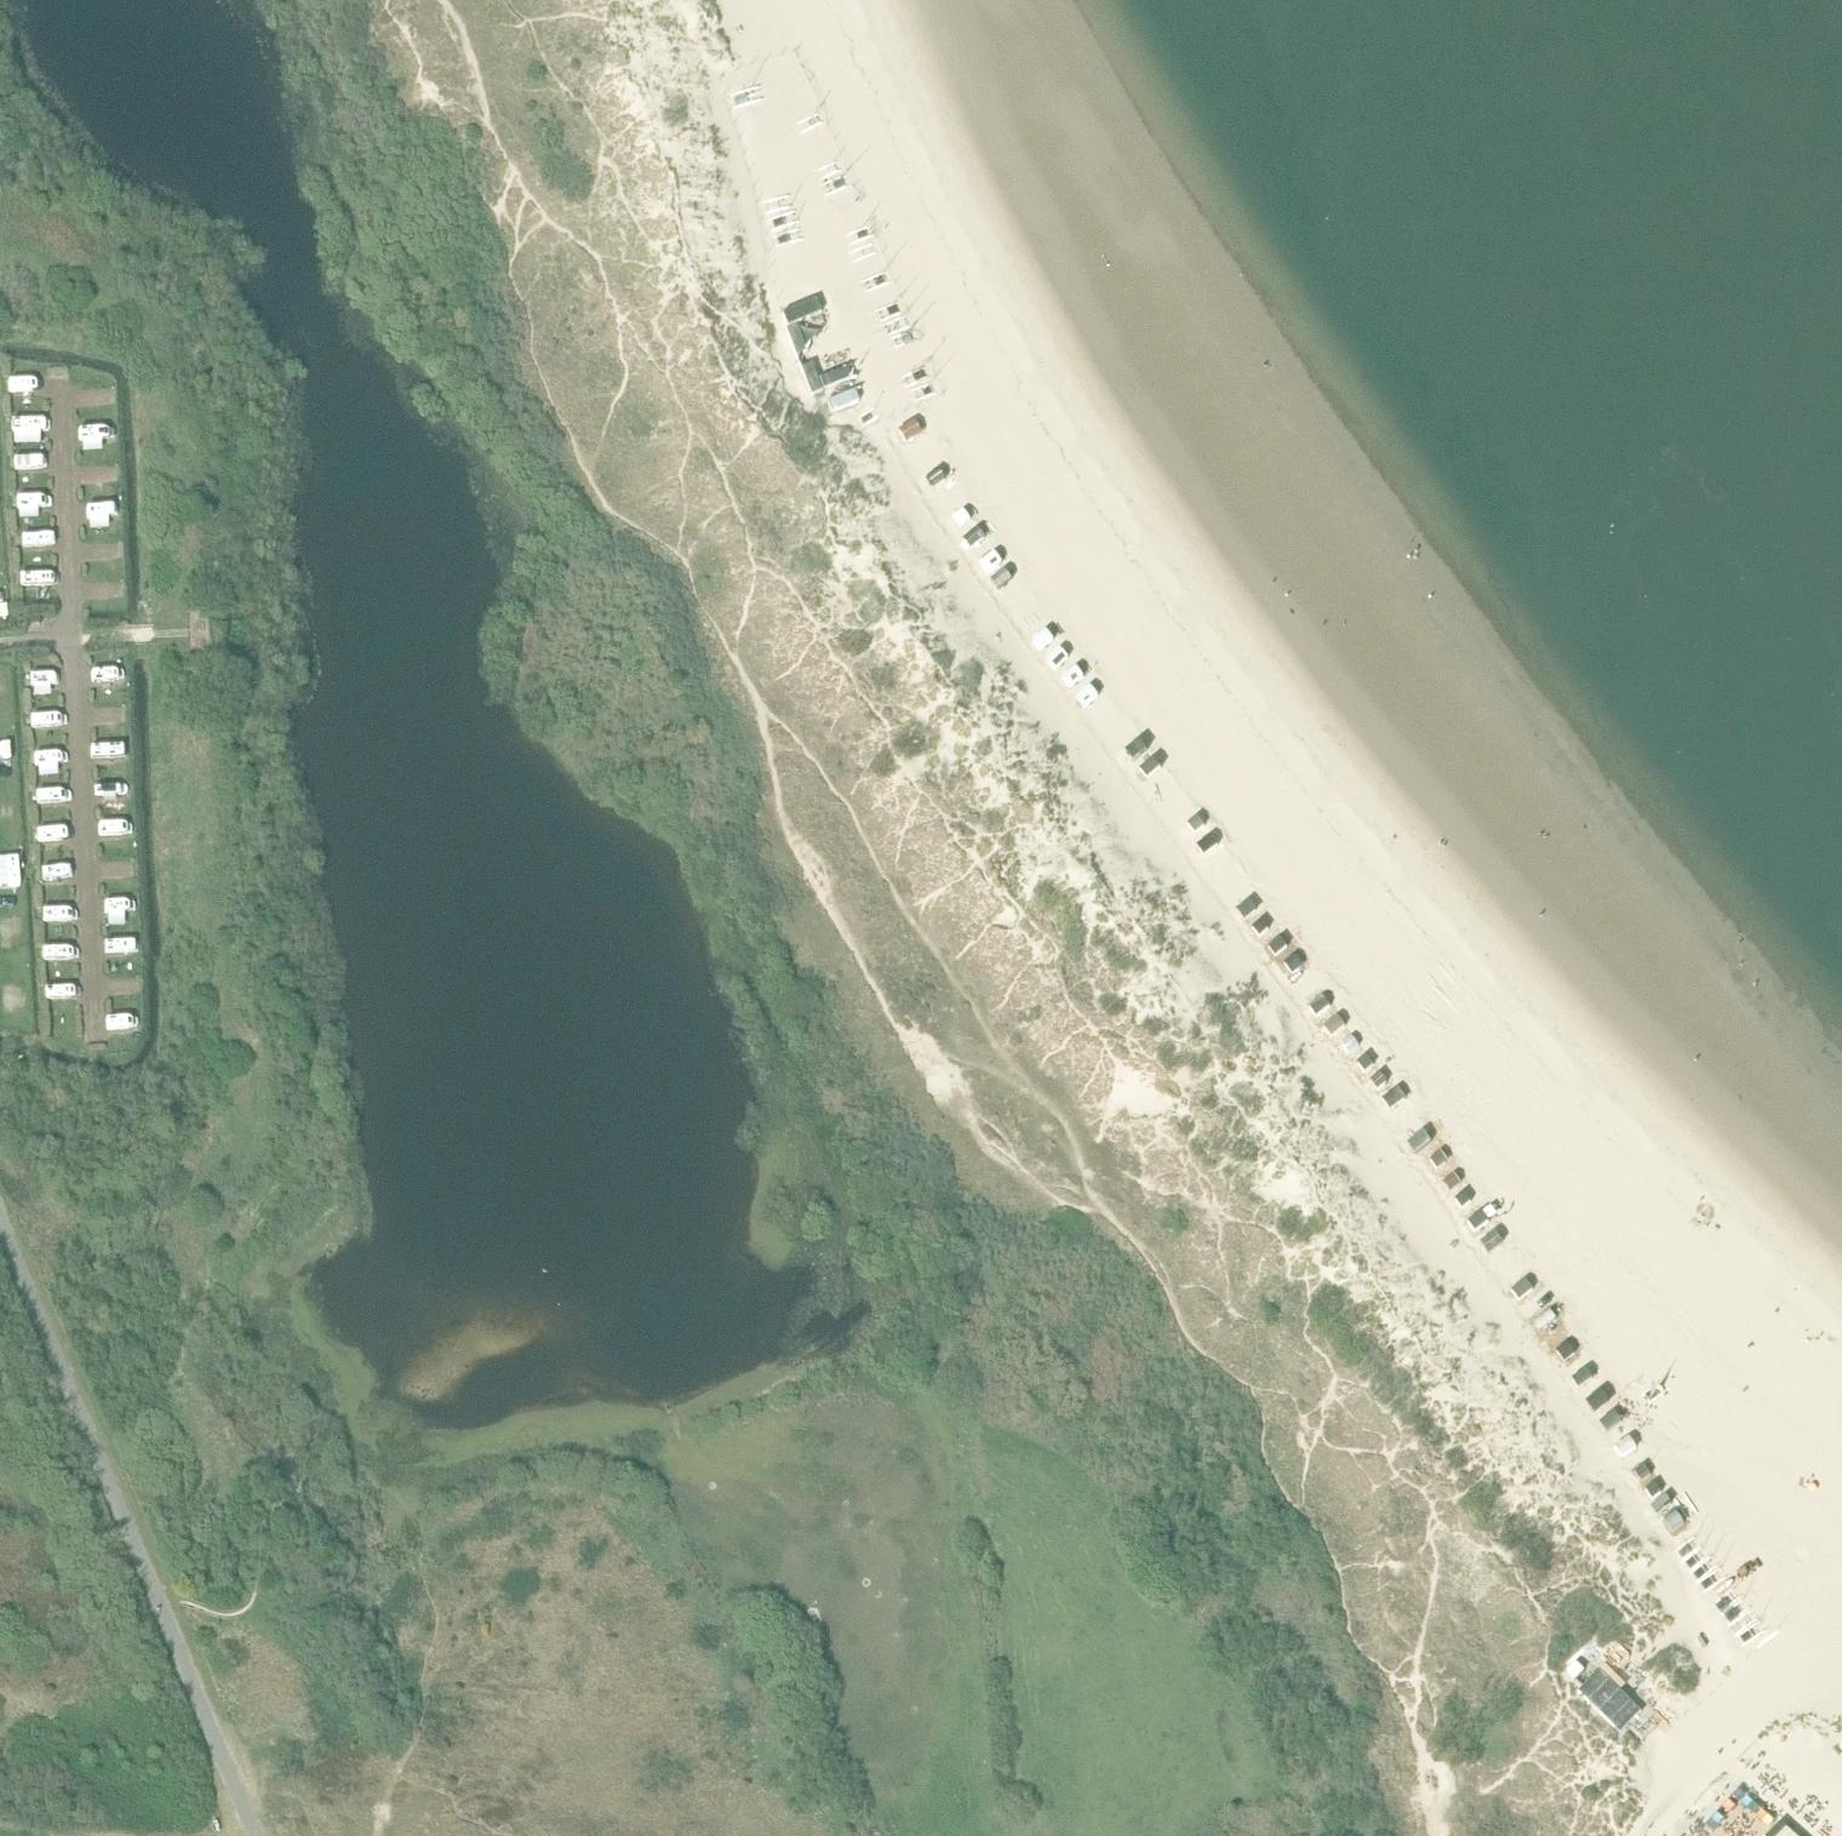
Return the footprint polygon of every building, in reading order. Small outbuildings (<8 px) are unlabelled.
[(1723,1835),(1788,1835),(1751,1804),(1723,1835)]
